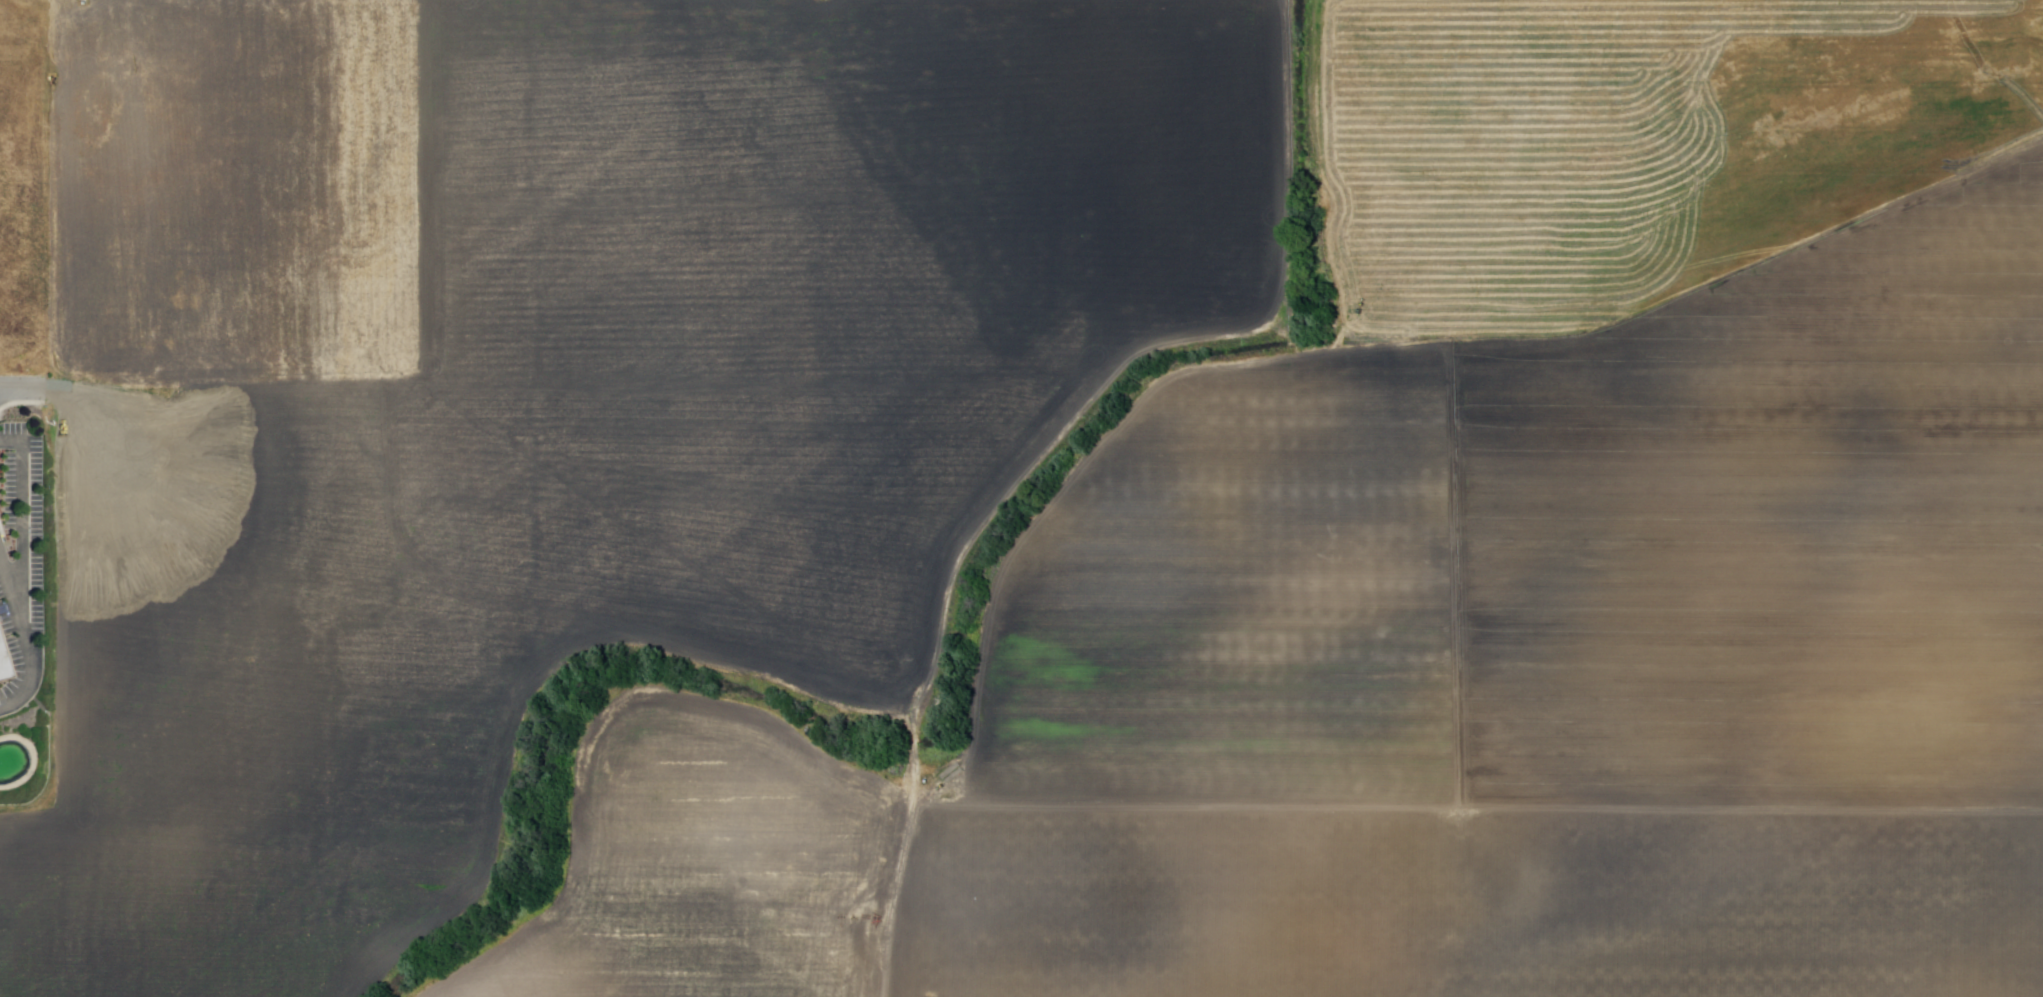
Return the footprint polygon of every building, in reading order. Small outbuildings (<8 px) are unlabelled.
[(0,634),(0,686),(13,683),(0,634)]
